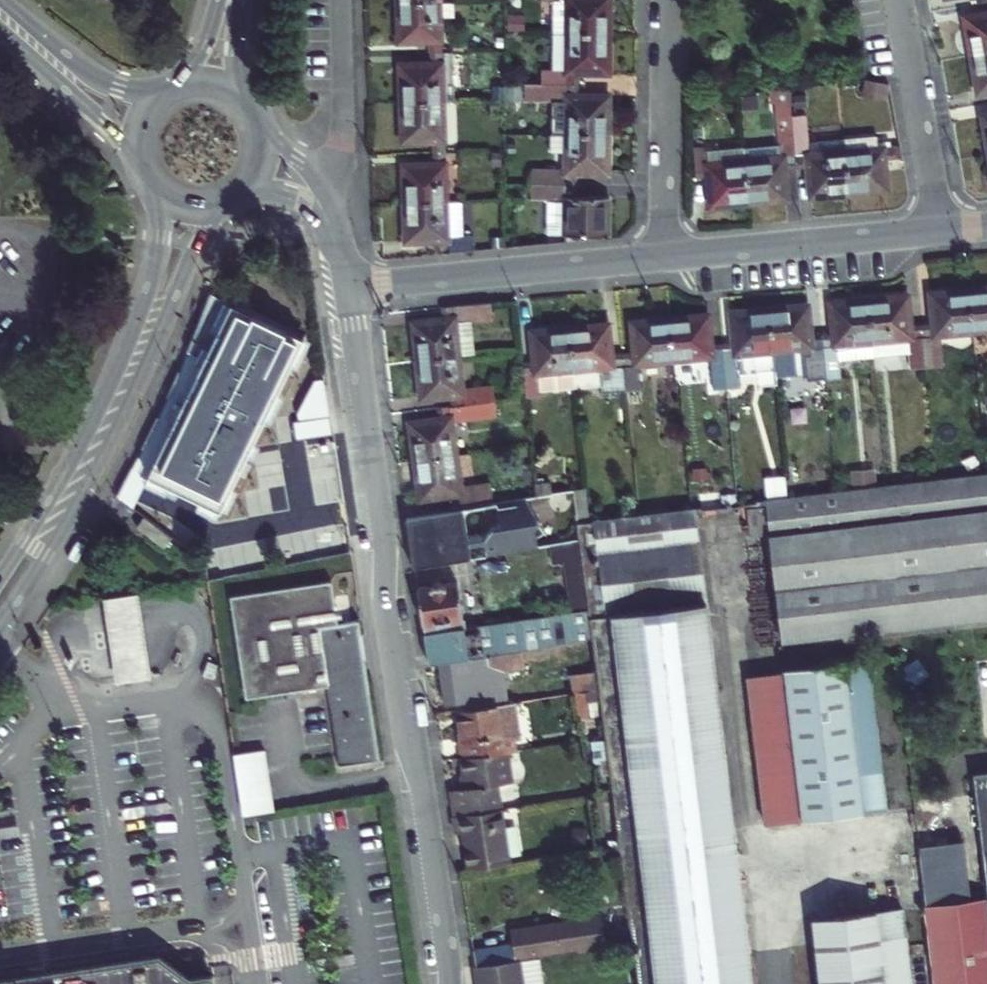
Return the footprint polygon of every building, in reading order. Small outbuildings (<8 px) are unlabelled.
[(539,1),(568,1),(568,35),(609,36),(609,0),(539,0),(539,1)] [(442,53),(440,2),(396,4),(398,42),(429,41),(429,53),(442,53)] [(968,56),(986,53),(986,16),(961,21),(968,56)] [(609,36),(568,35),(567,85),(579,85),(580,72),(609,73),(609,36)] [(400,104),(444,103),(442,53),(429,53),(429,66),(399,67),(400,104)] [(968,56),(975,95),(986,93),(986,53),(968,56)] [(579,98),(579,85),(567,85),(526,85),(526,104),(567,104),(567,135),(609,135),(609,98),(579,98)] [(790,91),(775,93),(780,146),(781,158),(744,161),(749,204),(787,201),(784,170),(796,169),(792,115),(791,106),(790,91)] [(445,152),(444,103),(400,104),(401,141),(432,140),(432,152),(445,152)] [(792,115),(796,169),(809,168),(811,199),(849,195),(845,152),(810,155),(809,141),(806,113),(792,115)] [(608,173),(609,135),(567,135),(566,172),(530,171),(530,185),(578,186),(578,172),(608,173)] [(844,138),(845,152),(849,195),(886,192),(883,161),(895,160),(894,148),(882,149),(881,135),(844,138)] [(844,138),(809,141),(810,155),(845,152),(844,138)] [(743,148),(744,161),(781,158),(780,146),(743,148)] [(743,148),(708,152),(709,164),(744,161),(743,148)] [(709,164),(708,152),(708,149),(693,150),(695,178),(708,177),(710,207),(749,204),(744,161),(709,164)] [(447,202),(445,152),(432,152),(433,165),(402,166),(403,203),(447,202)] [(578,197),(578,186),(530,185),(530,201),(548,201),(548,236),(608,236),(609,198),(578,197)] [(435,239),(436,254),(475,250),(473,233),(464,234),(463,202),(447,202),(403,203),(405,241),(435,239)] [(973,333),(986,332),(986,288),(968,290),(973,333)] [(921,325),(925,371),(942,369),(939,337),(973,333),(968,290),(930,294),(933,324),(921,325)] [(869,300),(873,343),(904,340),(905,354),(907,372),(925,371),(921,325),(909,326),(906,296),(869,300)] [(873,343),(869,300),(831,304),(834,333),(822,334),(826,379),(843,378),(840,346),(873,343)] [(414,361),(456,357),(453,325),(468,324),(489,323),(487,304),(439,308),(440,320),(411,323),(414,361)] [(805,306),(768,309),(772,352),(807,349),(810,381),(826,379),(822,334),(809,335),(805,306)] [(772,352),(768,309),(730,312),(733,342),(721,343),(722,357),(725,388),(743,386),(740,355),(772,352)] [(705,315),(668,318),(672,361),(722,357),(721,343),(708,345),(705,315)] [(672,361),(668,318),(630,322),(633,351),(621,352),(625,393),(639,392),(636,364),(672,361)] [(607,323),(569,327),(573,369),(609,367),(611,395),(625,393),(621,352),(609,353),(607,323)] [(453,325),(456,357),(471,356),(468,324),(453,325)] [(573,369),(569,327),(532,330),(534,360),(521,360),(524,397),(542,395),(541,372),(573,369)] [(874,356),(905,354),(904,340),(873,343),(874,356)] [(456,357),(414,361),(418,399),(446,397),(447,407),(492,401),(490,385),(459,388),(456,357)] [(219,476),(298,465),(295,443),(302,442),(294,388),(253,394),(258,432),(214,439),(219,476)] [(412,461),(454,455),(449,423),(494,418),(492,401),(447,407),(434,408),(436,421),(406,424),(412,461)] [(306,463),(302,442),(295,443),(298,465),(306,463)] [(454,455),(412,461),(418,498),(447,495),(449,510),(462,508),(492,503),(489,487),(459,491),(454,455)] [(848,470),(850,484),(874,480),(872,466),(848,470)] [(782,642),(986,618),(986,475),(985,475),(935,481),(886,486),(836,492),(786,498),(765,500),(782,642)] [(524,498),(496,503),(499,523),(498,523),(497,524),(495,524),(494,525),(493,526),(492,526),(491,528),(490,529),(489,529),(488,530),(487,531),(487,533),(486,534),(468,537),(462,508),(449,510),(406,518),(412,568),(471,558),(468,544),(483,542),(485,555),(537,546),(534,525),(538,523),(524,498)] [(340,503),(305,508),(309,538),(344,533),(340,503)] [(762,503),(745,506),(749,534),(766,531),(762,503)] [(640,983),(754,983),(696,508),(577,521),(579,539),(588,609),(593,639),(640,983)] [(554,564),(567,562),(573,611),(588,609),(579,539),(558,543),(551,544),(554,564)] [(342,765),(382,758),(361,620),(337,624),(330,580),(229,596),(245,698),(329,686),(342,765)] [(421,624),(464,618),(458,583),(416,589),(421,624)] [(144,594),(107,600),(121,686),(159,680),(144,594)] [(593,639),(588,609),(573,611),(560,613),(565,643),(593,639)] [(439,663),(499,654),(565,643),(560,613),(465,628),(423,634),(428,665),(439,663)] [(499,654),(439,663),(445,705),(480,699),(475,671),(492,669),(495,665),(495,662),(500,661),(499,654)] [(846,667),(846,665),(786,672),(804,825),(887,815),(870,665),(846,667)] [(574,713),(591,713),(590,670),(572,671),(574,713)] [(804,825),(786,673),(748,678),(767,829),(804,825)] [(481,707),(480,699),(454,704),(456,711),(481,707)] [(456,711),(462,753),(503,747),(496,705),(481,707),(456,711)] [(465,788),(495,783),(510,781),(505,747),(503,747),(462,753),(460,754),(465,788)] [(265,750),(233,755),(242,815),(274,810),(265,750)] [(974,776),(986,892),(986,775),(974,776)] [(451,817),(454,816),(499,809),(500,809),(495,783),(465,788),(452,790),(453,798),(448,799),(451,817)] [(451,817),(453,831),(461,830),(467,868),(469,868),(507,862),(499,809),(454,816),(451,817)] [(971,903),(964,843),(920,849),(927,909),(936,983),(986,983),(986,901),(971,903)] [(816,923),(824,983),(910,983),(902,912),(816,923)] [(472,948),(475,968),(506,963),(505,960),(514,958),(514,962),(520,961),(578,952),(604,947),(599,918),(509,932),(511,943),(472,948)] [(229,975),(213,977),(185,981),(156,959),(0,982),(0,983),(230,983),(229,975)] [(520,961),(514,962),(506,963),(475,968),(477,983),(524,983),(520,961)]
